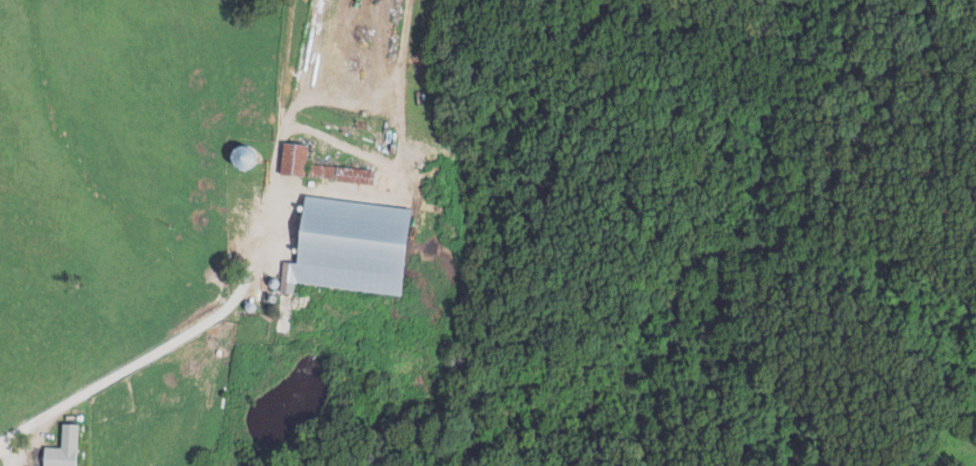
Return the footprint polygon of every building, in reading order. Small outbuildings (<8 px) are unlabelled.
[(304,144),(278,143),(277,175),(302,176),(304,144)] [(371,169),(305,164),(304,179),(370,183),(371,169)] [(398,294),(405,206),(297,197),(292,262),(280,262),(278,292),(291,293),(292,285),(398,294)] [(74,425),(58,424),(58,448),(40,447),(40,465),(73,465),(74,425)]
